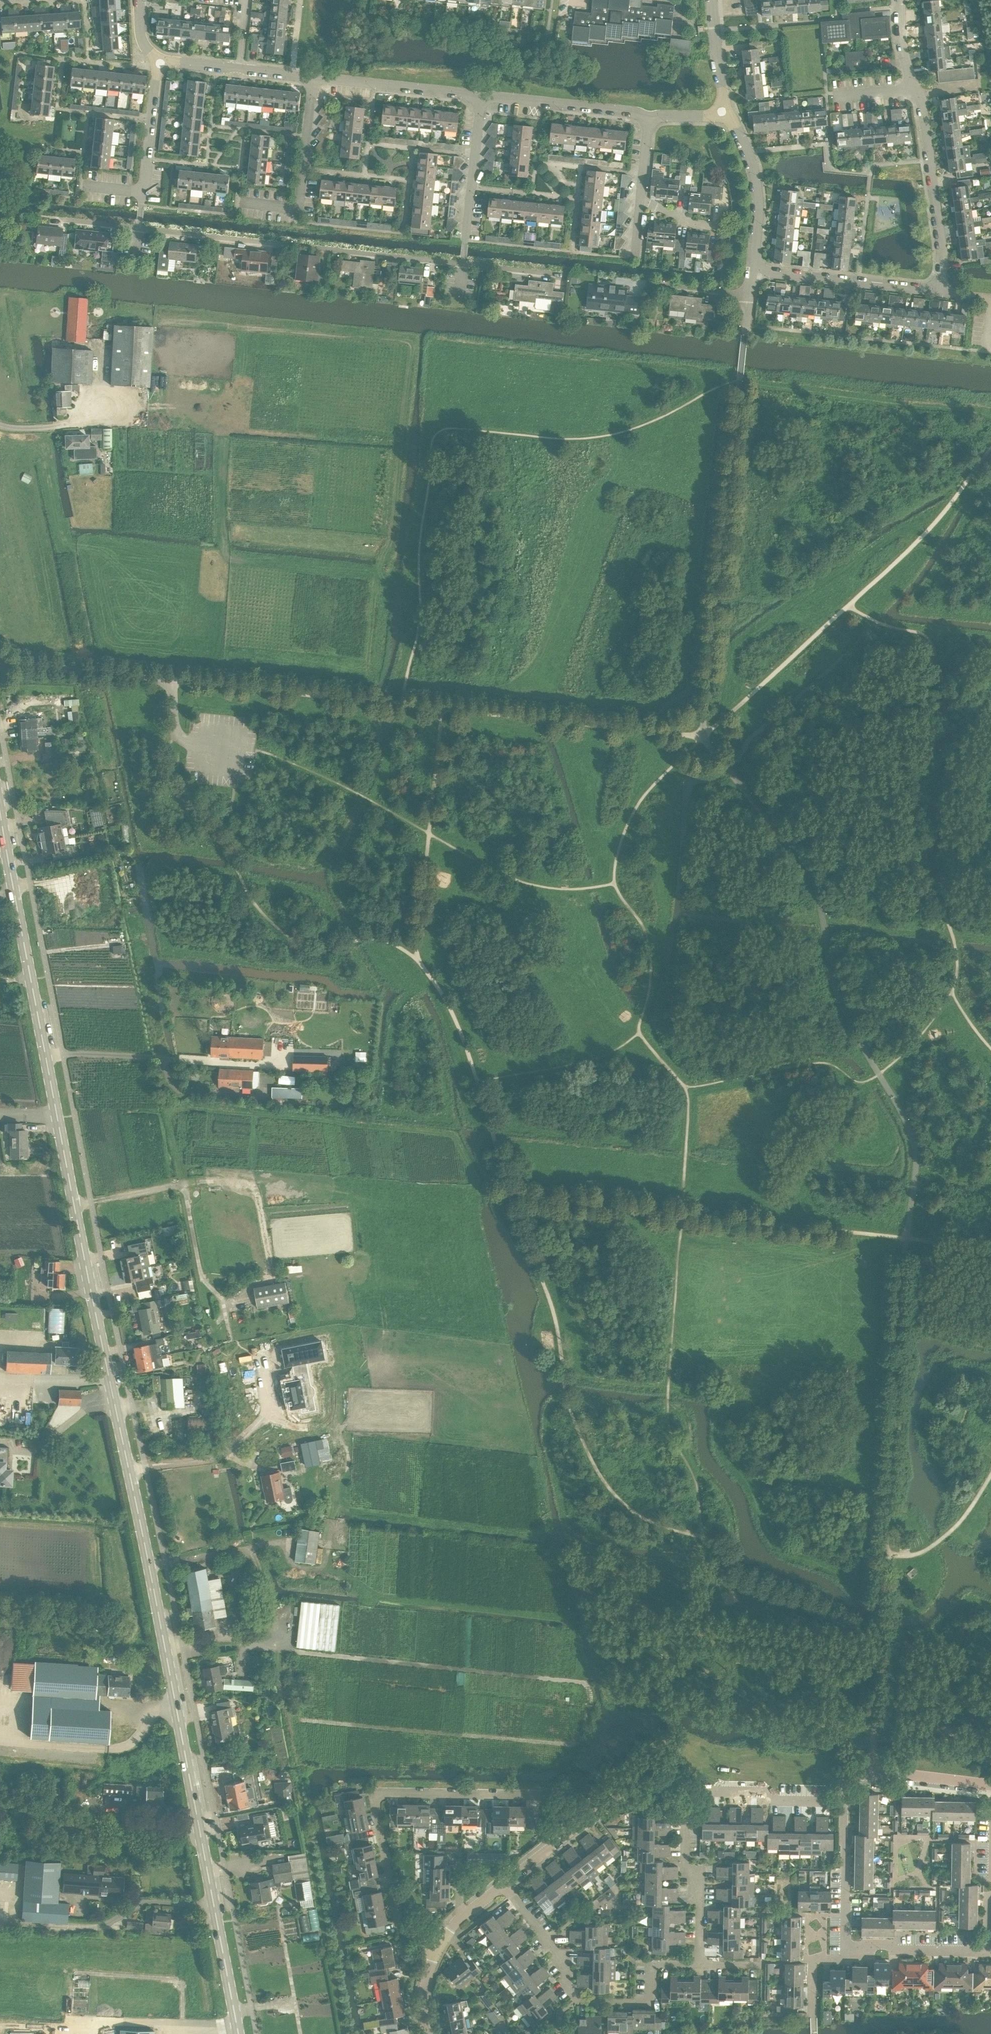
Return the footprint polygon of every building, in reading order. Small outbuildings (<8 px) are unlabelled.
[(92,12),(115,10),(114,0),(99,0),(100,6),(92,6),(92,12)] [(534,7),(545,9),(546,0),(535,0),(534,7)] [(572,41),(589,43),(589,39),(605,41),(606,38),(622,40),(622,36),(638,38),(639,35),(655,37),(655,33),(672,35),(675,6),(658,4),(658,7),(642,5),(643,0),(593,0),(592,13),(575,11),(572,41)] [(745,8),(747,16),(757,15),(758,15),(758,12),(762,12),(763,16),(774,15),(773,0),(767,0),(756,1),(757,6),(745,8)] [(774,15),(786,14),(785,0),(773,0),(774,15)] [(786,14),(798,13),(796,0),(785,0),(786,14)] [(798,13),(809,12),(808,0),(796,0),(798,13)] [(809,12),(821,11),(820,1),(820,0),(808,0),(809,12)] [(938,0),(923,2),(925,14),(940,12),(938,0)] [(65,5),(67,28),(80,27),(79,12),(71,13),(70,4),(65,5)] [(267,10),(264,13),(264,16),(290,19),(290,13),(287,12),(288,6),(272,4),(271,10),(267,10)] [(53,14),(54,29),(54,33),(67,32),(67,28),(65,5),(59,5),(60,13),(53,14)] [(27,16),(28,31),(41,30),(39,6),(34,7),(34,15),(27,16)] [(39,6),(41,30),(54,29),(53,14),(45,14),(44,6),(39,6)] [(1,33),(15,32),(13,8),(8,9),(8,17),(0,17),(1,33)] [(13,8),(15,32),(28,31),(27,16),(19,16),(18,8),(13,8)] [(100,16),(101,24),(116,23),(115,10),(92,12),(93,17),(100,16)] [(219,25),(217,44),(223,45),(223,42),(229,43),(231,28),(231,26),(224,26),(225,18),(225,12),(220,11),(220,17),(221,17),(220,25),(219,25)] [(270,21),(269,29),(285,30),(286,24),(289,24),(290,19),(264,16),(264,13),(258,12),(257,18),(263,18),(263,21),(270,21)] [(870,12),(854,13),(855,30),(856,38),(888,35),(887,18),(871,20),(870,12)] [(940,12),(925,14),(926,25),(941,24),(940,12)] [(846,22),(823,24),(824,41),(848,39),(856,38),(855,30),(854,13),(846,14),(846,22)] [(158,18),(156,35),(163,35),(162,38),(169,39),(171,20),(158,18)] [(171,20),(169,39),(174,40),(174,37),(181,37),(183,21),(171,20)] [(183,21),(181,37),(187,38),(187,41),(193,42),(195,22),(183,21)] [(195,22),(193,42),(198,42),(199,39),(205,40),(207,24),(195,22)] [(101,32),(94,32),(94,38),(117,36),(116,23),(101,24),(101,32)] [(207,24),(205,40),(211,41),(211,44),(217,44),(219,25),(207,24)] [(941,24),(926,25),(927,37),(942,35),(941,24)] [(253,34),(252,40),(259,40),(268,41),(287,43),(287,37),(285,37),(285,30),(269,29),(268,36),(253,34)] [(942,35),(927,37),(928,48),(943,47),(942,35)] [(118,49),(117,36),(94,38),(95,43),(102,42),(103,50),(118,49)] [(671,38),(670,53),(690,56),(692,40),(671,38)] [(258,52),(259,40),(252,40),(251,52),(258,52)] [(286,49),(287,43),(268,41),(267,53),(283,55),(283,49),(286,49)] [(943,47),(928,48),(929,60),(944,58),(950,58),(949,46),(943,47)] [(740,58),(740,64),(760,61),(758,49),(742,51),(743,57),(740,58)] [(851,52),(846,58),(846,67),(846,70),(867,69),(866,56),(865,50),(857,51),(851,52)] [(944,58),(929,60),(931,72),(938,71),(944,70),(946,70),(944,58)] [(36,65),(34,77),(52,79),(53,67),(51,66),(52,60),(46,60),(45,66),(36,65)] [(744,69),(745,75),(761,73),(760,61),(740,64),(741,69),(744,69)] [(69,86),(82,87),(84,70),(71,68),(69,86)] [(84,70),(82,87),(94,89),(96,71),(84,70)] [(96,71),(94,89),(95,89),(95,95),(106,96),(107,90),(109,73),(96,71)] [(109,73),(107,90),(119,92),(121,74),(109,73)] [(742,82),(743,88),(762,86),(761,73),(745,75),(745,81),(742,82)] [(121,74),(119,92),(131,93),(133,75),(121,74)] [(133,75),(131,93),(144,94),(146,77),(133,75)] [(34,77),(33,90),(50,92),(52,79),(34,77)] [(189,80),(188,93),(205,95),(207,82),(189,80)] [(226,85),(224,103),(237,104),(239,86),(226,85)] [(239,86),(237,104),(249,105),(251,88),(239,86)] [(747,93),(748,100),(764,98),(762,86),(743,88),(744,94),(747,93)] [(251,88),(249,105),(262,107),(264,89),(251,88)] [(264,89),(262,107),(274,108),(276,90),(264,89)] [(33,90),(31,102),(49,104),(50,92),(33,90)] [(276,90),(274,108),(286,110),(288,92),(276,90)] [(288,92),(286,110),(299,111),(301,93),(288,92)] [(188,93),(186,105),(204,107),(205,95),(188,93)] [(817,97),(812,98),(815,129),(821,129),(821,126),(828,125),(826,109),(819,110),(818,104),(817,97)] [(808,111),(801,111),(803,127),(809,127),(809,130),(815,129),(812,98),(807,98),(808,105),(808,111)] [(940,107),(937,107),(938,113),(966,109),(966,107),(966,103),(956,104),(955,98),(954,98),(939,100),(940,107)] [(31,102),(30,115),(48,117),(49,104),(31,102)] [(759,111),(748,112),(749,123),(753,122),(754,132),(760,131),(761,134),(767,134),(764,102),(758,103),(759,111)] [(769,102),(764,102),(767,134),(772,133),(772,130),(778,130),(777,113),(770,114),(769,102)] [(318,113),(323,117),(329,118),(330,105),(325,104),(318,113)] [(186,105),(185,118),(202,119),(204,107),(186,105)] [(384,106),(382,124),(395,125),(397,107),(384,106)] [(347,107),(345,119),(364,122),(365,109),(347,107)] [(397,107),(395,125),(407,127),(409,108),(397,107)] [(409,108),(407,127),(420,128),(422,110),(409,108)] [(892,126),(885,127),(886,143),(892,143),(893,145),(899,145),(895,109),(890,110),(892,126)] [(901,109),(895,109),(899,145),(905,144),(905,142),(911,141),(909,125),(902,126),(901,119),(901,109)] [(966,109),(938,113),(939,119),(942,118),(943,124),(959,122),(958,116),(967,114),(967,111),(966,109)] [(422,110),(420,128),(432,130),(434,111),(422,110)] [(434,111),(432,130),(444,131),(446,112),(434,111)] [(801,111),(789,112),(791,132),(797,131),(796,128),(803,127),(801,111)] [(876,111),(871,112),(874,147),(880,147),(880,144),(886,143),(885,127),(878,128),(877,122),(876,111)] [(446,112),(444,131),(457,132),(459,114),(446,112)] [(789,112),(777,113),(778,130),(785,129),(785,132),(791,132),(789,112)] [(867,129),(861,129),(862,145),(868,145),(868,148),(874,147),(871,112),(866,112),(867,129)] [(843,131),(836,132),(838,148),(844,147),(844,150),(850,149),(847,114),(842,114),(843,131)] [(852,114),(847,114),(850,149),(856,149),(856,146),(862,145),(861,129),(853,130),(853,124),(852,114)] [(317,126),(322,130),(327,130),(329,118),(323,117),(317,126)] [(96,118),(94,130),(112,132),(113,120),(96,118)] [(185,118),(183,130),(201,132),(202,119),(185,118)] [(345,119),(344,132),(362,134),(364,122),(345,119)] [(943,130),(940,131),(941,138),(960,135),(959,122),(943,124),(943,130)] [(486,132),(491,136),(497,136),(498,124),(492,123),(486,132)] [(551,138),(550,142),(563,144),(565,125),(552,124),(551,138)] [(514,125),(513,138),(532,140),(533,127),(514,125)] [(565,125),(563,144),(575,145),(577,127),(565,125)] [(577,127),(575,145),(588,146),(590,128),(577,127)] [(590,128),(588,146),(600,148),(602,129),(590,128)] [(602,129),(600,148),(612,149),(614,131),(602,129)] [(94,130),(93,143),(111,145),(112,132),(94,130)] [(183,130),(182,142),(200,144),(201,132),(183,130)] [(316,138),(321,142),(326,142),(327,130),(322,130),(316,138)] [(614,131),(612,149),(625,150),(627,132),(614,131)] [(344,132),(342,144),(361,146),(362,134),(344,132)] [(253,134),(252,147),(269,149),(271,136),(253,134)] [(960,135),(941,138),(942,143),(945,142),(946,149),(962,147),(961,139),(970,136),(970,134),(960,135)] [(485,144),(490,148),(495,149),(497,136),(491,136),(485,144)] [(513,138),(512,150),(530,152),(532,140),(513,138)] [(182,142),(181,155),(198,157),(200,144),(182,142)] [(314,150),(319,154),(325,155),(326,142),(321,142),(314,150)] [(93,143),(92,155),(109,157),(111,145),(93,143)] [(443,143),(442,149),(461,151),(462,151),(462,145),(459,145),(456,145),(443,143)] [(341,157),(359,159),(361,146),(342,144),(341,157)] [(252,147),(250,159),(268,161),(269,149),(252,147)] [(947,155),(944,155),(945,162),(964,159),(962,147),(946,149),(947,155)] [(483,157),(488,161),(494,161),(495,149),(490,148),(483,157)] [(512,150),(510,163),(529,165),(530,152),(512,150)] [(420,153),(418,165),(437,167),(438,155),(420,153)] [(37,155),(35,173),(48,174),(50,157),(37,155)] [(92,155),(90,168),(108,169),(109,157),(92,155)] [(454,156),(453,169),(459,170),(466,161),(460,157),(454,156)] [(50,157),(48,174),(60,176),(62,158),(50,157)] [(964,159),(945,162),(946,167),(949,167),(950,173),(956,172),(957,178),(969,176),(973,176),(972,169),(965,170),(965,164),(974,162),(974,160),(973,160),(973,157),(970,158),(964,159)] [(62,158),(60,176),(73,177),(75,159),(62,158)] [(250,159),(249,171),(266,173),(268,161),(250,159)] [(482,170),(487,173),(493,174),(494,161),(488,161),(482,170)] [(510,163),(509,175),(527,177),(529,165),(510,163)] [(418,165),(417,178),(436,180),(437,167),(418,165)] [(453,170),(452,182),(457,183),(464,175),(459,171),(453,170)] [(652,170),(650,191),(650,195),(656,195),(656,197),(667,198),(669,179),(663,178),(663,175),(662,173),(659,173),(659,170),(652,170)] [(180,171),(178,188),(191,189),(193,172),(180,171)] [(249,171),(247,184),(265,186),(266,173),(249,171)] [(587,171),(586,183),(605,185),(606,173),(587,171)] [(191,189),(190,196),(202,198),(203,191),(205,173),(193,172),(191,189)] [(669,179),(667,198),(677,199),(679,184),(685,185),(685,183),(686,173),(680,172),(680,176),(677,176),(676,177),(675,179),(669,179)] [(205,173),(203,191),(215,192),(217,175),(205,173)] [(622,174),(621,187),(626,188),(632,179),(627,175),(622,174)] [(217,175),(215,192),(228,193),(230,176),(217,175)] [(417,178),(416,190),(434,192),(436,180),(417,178)] [(952,194),(949,195),(950,201),(969,198),(968,187),(970,186),(969,179),(957,181),(958,187),(952,188),(952,194)] [(320,197),(320,198),(333,200),(335,181),(322,180),(320,197)] [(335,181),(333,200),(345,201),(347,183),(335,181)] [(452,182),(451,194),(456,195),(462,187),(457,183),(452,182)] [(347,183),(345,201),(358,202),(360,184),(347,183)] [(586,183),(585,196),(603,198),(605,185),(586,183)] [(688,211),(699,212),(701,193),(697,193),(697,188),(690,187),(691,184),(688,184),(685,183),(685,185),(684,195),(689,196),(688,211)] [(360,184),(358,202),(370,204),(372,185),(360,184)] [(372,185),(370,204),(382,205),(384,187),(372,185)] [(384,187),(382,205),(395,207),(397,188),(384,187)] [(621,187),(619,200),(625,200),(631,191),(626,188),(621,187)] [(416,190),(414,202),(433,204),(434,192),(416,190)] [(779,197),(778,202),(797,204),(803,205),(803,207),(809,208),(810,203),(804,202),(804,199),(798,199),(798,192),(782,190),(781,197),(779,197)] [(701,193),(699,212),(710,213),(711,195),(701,193)] [(451,194),(449,207),(455,207),(462,199),(456,195),(451,194)] [(585,196),(583,208),(602,210),(603,198),(585,196)] [(826,205),(826,210),(832,210),(832,208),(839,209),(857,211),(858,206),(855,206),(856,198),(840,196),(839,204),(833,203),(833,205),(826,205)] [(490,198),(488,217),(501,218),(503,200),(490,198)] [(969,198),(950,201),(951,207),(954,206),(955,213),(971,211),(969,198)] [(503,200),(501,218),(513,220),(515,201),(503,200)] [(619,200),(618,212),(624,212),(630,204),(625,200),(619,200)] [(204,206),(204,210),(213,211),(214,207),(211,207),(211,202),(206,201),(205,206),(204,206)] [(515,201),(513,220),(525,221),(527,202),(515,201)] [(414,202),(413,215),(432,217),(433,204),(414,202)] [(527,202),(525,221),(538,222),(540,204),(527,202)] [(778,202),(778,207),(780,207),(780,214),(796,216),(802,217),(803,207),(803,205),(797,204),(778,202)] [(540,204),(538,222),(550,224),(552,205),(540,204)] [(552,205),(550,224),(563,225),(565,206),(552,205)] [(449,207),(448,219),(454,220),(460,211),(455,207),(449,207)] [(583,208),(582,221),(601,222),(602,210),(583,208)] [(839,209),(837,221),(853,223),(854,216),(857,216),(857,211),(839,209)] [(956,219),(953,219),(954,225),(973,223),(973,222),(971,211),(955,213),(956,219)] [(618,212),(617,224),(622,225),(629,216),(624,212),(618,212)] [(776,221),(775,226),(794,228),(796,216),(780,214),(779,222),(776,221)] [(413,215),(411,234),(430,236),(432,217),(413,215)] [(446,232),(452,232),(459,224),(454,220),(448,219),(446,232)] [(582,221),(581,233),(599,235),(601,222),(582,221)] [(824,229),(823,234),(829,235),(830,232),(836,233),(855,235),(855,230),(852,230),(853,223),(837,221),(836,228),(830,227),(830,230),(824,229)] [(973,223),(954,225),(954,231),(958,230),(958,237),(974,235),(973,227),(983,226),(982,224),(982,221),(981,221),(974,222),(973,222),(973,223)] [(648,226),(647,236),(646,248),(652,249),(653,246),(663,247),(664,242),(666,223),(655,222),(654,227),(648,226)] [(666,223),(664,242),(663,247),(674,247),(673,251),(679,252),(680,247),(681,240),(675,239),(676,224),(666,223)] [(617,224),(616,237),(621,237),(627,228),(622,225),(617,224)] [(775,226),(775,231),(778,231),(777,239),(793,240),(794,228),(775,226)] [(38,227),(37,242),(37,243),(60,245),(60,250),(66,251),(67,234),(62,233),(62,229),(38,227)] [(68,235),(67,239),(75,240),(74,248),(102,250),(100,264),(110,265),(111,261),(116,262),(117,252),(112,252),(113,241),(107,240),(108,234),(76,231),(68,235)] [(579,245),(579,251),(590,252),(591,247),(598,247),(599,235),(581,233),(579,245)] [(680,247),(679,252),(679,259),(685,260),(685,258),(691,258),(692,252),(697,253),(699,234),(687,233),(686,248),(680,247)] [(836,233),(835,245),(850,247),(851,240),(854,240),(855,235),(836,233)] [(699,234),(697,253),(702,253),(701,259),(706,260),(706,262),(712,262),(714,250),(708,250),(709,235),(699,234)] [(959,243),(956,243),(957,249),(982,246),(985,245),(985,242),(985,240),(975,242),(974,235),(958,237),(959,243)] [(615,249),(619,250),(626,240),(621,237),(616,237),(615,242),(615,249)] [(773,245),(773,250),(791,253),(793,240),(777,239),(776,246),(773,245)] [(159,248),(157,270),(156,274),(167,276),(169,259),(195,262),(197,245),(170,242),(169,249),(159,248)] [(835,245),(833,257),(852,259),(852,254),(850,254),(850,247),(835,245)] [(982,246),(957,249),(958,255),(961,255),(962,261),(978,259),(980,259),(980,258),(984,257),(982,246)] [(243,271),(267,273),(269,252),(225,248),(224,256),(227,256),(226,258),(244,260),(243,271)] [(773,250),(772,255),(775,256),(774,263),(790,265),(791,253),(773,250)] [(803,257),(802,266),(809,267),(811,252),(804,251),(803,257)] [(814,252),(812,267),(819,268),(820,258),(821,253),(814,252)] [(299,255),(296,279),(318,281),(317,288),(325,289),(327,275),(318,274),(320,257),(299,255)] [(833,257),(832,270),(848,271),(849,264),(851,264),(852,259),(833,257)] [(375,261),(367,261),(366,263),(343,261),(341,271),(355,272),(353,288),(371,289),(371,293),(378,293),(379,284),(373,283),(375,261)] [(383,265),(382,275),(391,276),(392,266),(383,265)] [(399,280),(420,282),(422,282),(421,293),(426,293),(428,279),(422,279),(423,269),(400,266),(399,280)] [(267,276),(266,282),(266,283),(276,284),(277,272),(271,271),(270,276),(267,276)] [(516,285),(514,301),(536,303),(535,307),(538,310),(563,313),(565,293),(554,292),(554,283),(529,280),(529,286),(516,285)] [(772,314),(777,314),(781,283),(776,283),(775,295),(767,294),(765,310),(772,311),(772,314)] [(781,283),(777,314),(783,315),(784,312),(790,313),(792,297),(785,296),(786,284),(781,283)] [(587,307),(587,308),(588,308),(593,308),(594,308),(604,310),(605,310),(610,310),(627,312),(636,313),(638,313),(638,312),(638,311),(640,298),(626,297),(627,289),(626,289),(615,288),(615,287),(616,286),(615,286),(615,288),(611,288),(611,285),(610,285),(610,286),(610,287),(595,286),(591,285),(590,285),(589,286),(588,296),(588,297),(587,307)] [(792,297),(790,313),(796,313),(796,316),(802,317),(805,286),(800,285),(799,298),(792,297)] [(805,286),(802,317),(808,318),(808,315),(814,315),(816,300),(809,299),(810,286),(805,286)] [(816,300),(814,315),(820,316),(820,319),(826,320),(830,288),(824,288),(823,300),(816,300)] [(830,288),(826,320),(832,320),(832,317),(838,318),(838,320),(844,321),(846,305),(840,304),(840,302),(833,302),(834,289),(830,288)] [(861,323),(867,324),(870,293),(865,292),(864,299),(869,299),(869,305),(856,304),(854,320),(861,321),(861,323)] [(870,293),(867,324),(872,325),(873,322),(879,323),(880,307),(874,306),(875,294),(870,293)] [(715,305),(701,303),(702,298),(671,294),(669,310),(686,312),(685,319),(702,321),(702,319),(713,320),(715,305)] [(880,307),(879,323),(885,323),(884,326),(890,327),(894,296),(889,295),(888,308),(880,307)] [(894,296),(890,327),(896,327),(897,325),(903,325),(905,310),(893,308),(894,302),(899,303),(900,296),(894,296)] [(65,341),(85,343),(87,298),(68,297),(65,341)] [(905,310),(903,325),(909,326),(909,329),(915,330),(919,298),(913,298),(912,310),(905,310)] [(919,298),(915,330),(921,330),(921,327),(928,328),(929,312),(922,311),(924,299),(919,298)] [(943,301),(939,332),(945,333),(945,330),(952,331),(954,315),(947,314),(948,302),(943,301)] [(954,315),(952,331),(958,331),(958,334),(964,335),(967,304),(962,303),(961,316),(954,315)] [(933,332),(939,332),(941,314),(929,312),(928,328),(933,329),(933,332)] [(149,387),(152,327),(113,325),(110,385),(149,387)] [(50,382),(91,384),(93,350),(52,348),(50,382)] [(70,390),(65,391),(55,391),(56,417),(66,416),(65,407),(70,407),(69,391),(79,392),(79,386),(71,385),(70,390)] [(91,428),(91,440),(101,440),(101,428),(91,428)] [(73,459),(96,459),(96,446),(87,446),(87,436),(65,436),(65,447),(74,447),(74,450),(73,450),(73,459)] [(79,464),(79,475),(93,474),(92,463),(79,464)] [(36,719),(19,720),(20,730),(43,729),(45,728),(43,728),(43,723),(42,718),(36,719)] [(43,729),(20,730),(20,740),(38,739),(37,732),(43,732),(46,732),(45,728),(43,729)] [(75,732),(75,741),(84,741),(83,732),(75,732)] [(38,739),(20,740),(21,751),(29,751),(29,754),(34,754),(34,750),(39,750),(38,739)] [(54,762),(56,762),(54,742),(45,742),(46,753),(43,753),(44,761),(54,760),(54,762)] [(93,827),(104,825),(101,809),(89,809),(93,827)] [(50,826),(38,828),(39,833),(38,834),(37,836),(37,838),(37,840),(37,842),(47,840),(64,837),(62,828),(69,825),(67,811),(50,810),(47,811),(50,826)] [(64,837),(47,840),(37,842),(37,843),(38,844),(39,846),(40,848),(41,849),(42,850),(43,855),(52,853),(52,855),(57,854),(58,859),(75,856),(73,846),(65,845),(64,837)] [(113,946),(114,954),(122,953),(121,945),(113,946)] [(213,1036),(212,1056),(263,1059),(264,1039),(213,1036)] [(301,1055),(301,1070),(328,1071),(328,1056),(301,1055)] [(259,1071),(253,1071),(254,1071),(221,1069),(220,1087),(253,1088),(256,1088),(259,1085),(259,1071)] [(303,1089),(272,1087),(272,1098),(273,1097),(273,1105),(283,1105),(283,1098),(302,1098),(303,1089)] [(21,1131),(20,1124),(7,1124),(8,1132),(10,1132),(11,1157),(26,1157),(26,1131),(21,1131)] [(179,1234),(177,1225),(162,1228),(164,1237),(179,1234)] [(121,1258),(123,1270),(148,1265),(150,1265),(146,1241),(130,1244),(132,1256),(121,1258)] [(21,1257),(14,1259),(17,1266),(24,1264),(21,1257)] [(47,1287),(64,1288),(64,1273),(59,1273),(60,1261),(46,1260),(45,1270),(48,1270),(47,1287)] [(137,1280),(138,1285),(139,1291),(151,1289),(150,1283),(154,1282),(152,1276),(151,1277),(148,1265),(123,1270),(126,1282),(137,1280)] [(257,1308),(289,1302),(285,1282),(254,1288),(257,1308)] [(187,1293),(176,1295),(179,1310),(190,1308),(187,1293)] [(140,1310),(145,1333),(159,1330),(154,1305),(157,1304),(156,1300),(144,1302),(145,1308),(140,1310)] [(190,1339),(202,1337),(200,1331),(188,1333),(190,1339)] [(135,1347),(135,1352),(134,1352),(135,1358),(137,1357),(137,1359),(162,1355),(161,1354),(160,1345),(164,1344),(163,1337),(155,1338),(156,1343),(135,1347)] [(56,1348),(55,1364),(80,1365),(81,1349),(68,1349),(68,1341),(62,1341),(62,1348),(56,1348)] [(287,1390),(286,1391),(288,1401),(289,1400),(291,1410),(301,1408),(302,1412),(316,1410),(314,1396),(315,1394),(316,1392),(315,1390),(315,1389),(314,1387),(311,1385),(307,1363),(325,1359),(322,1341),(282,1349),(286,1367),(293,1365),(296,1379),(285,1382),(287,1390)] [(6,1371),(49,1373),(50,1353),(7,1351),(6,1371)] [(139,1371),(153,1368),(164,1366),(162,1358),(167,1357),(166,1353),(161,1354),(162,1355),(137,1359),(139,1371)] [(206,1364),(197,1365),(198,1373),(207,1372),(206,1364)] [(160,1378),(162,1408),(185,1408),(182,1378),(160,1378)] [(80,1405),(80,1390),(59,1390),(58,1405),(80,1405)] [(188,1417),(188,1431),(210,1431),(210,1417),(188,1417)] [(323,1439),(301,1443),(305,1465),(320,1462),(318,1449),(325,1448),(323,1439)] [(283,1458),(294,1456),(291,1445),(281,1448),(283,1458)] [(0,1447),(0,1484),(2,1484),(2,1485),(4,1485),(4,1484),(11,1485),(12,1470),(7,1470),(9,1447),(0,1447)] [(280,1463),(282,1472),(296,1469),(294,1460),(280,1463)] [(290,1487),(282,1489),(279,1472),(262,1476),(267,1501),(284,1498),(285,1502),(286,1502),(288,1503),(290,1502),(291,1501),(292,1500),(292,1498),(290,1487)] [(299,1529),(295,1561),(316,1564),(316,1562),(321,1563),(323,1548),(318,1548),(320,1531),(299,1529)] [(215,1625),(214,1618),(208,1580),(205,1568),(186,1572),(192,1607),(187,1608),(189,1616),(194,1615),(196,1629),(215,1625)] [(208,1580),(214,1618),(228,1616),(221,1577),(208,1580)] [(301,1601),(297,1647),(335,1651),(340,1605),(301,1601)] [(32,1694),(30,1737),(48,1739),(108,1742),(110,1710),(98,1709),(99,1694),(100,1674),(97,1674),(97,1666),(34,1663),(32,1691),(32,1694)] [(223,1688),(220,1674),(225,1673),(227,1671),(226,1666),(224,1665),(203,1669),(208,1691),(223,1688)] [(128,1696),(128,1676),(100,1674),(99,1694),(109,1695),(109,1696),(110,1697),(113,1698),(115,1696),(115,1695),(128,1696)] [(224,1688),(253,1690),(253,1680),(224,1678),(224,1688)] [(218,1709),(211,1711),(217,1740),(233,1737),(238,1737),(239,1735),(240,1733),(239,1725),(231,1726),(229,1716),(232,1715),(230,1707),(229,1701),(217,1703),(218,1709)] [(245,1780),(226,1784),(228,1793),(227,1793),(229,1801),(229,1800),(231,1810),(250,1806),(248,1798),(248,1797),(254,1796),(252,1788),(246,1789),(246,1787),(245,1780)] [(291,1782),(275,1783),(275,1793),(278,1792),(279,1801),(290,1801),(289,1792),(292,1791),(291,1782)] [(103,1784),(103,1793),(131,1795),(132,1785),(103,1783),(103,1784)] [(140,1804),(145,1805),(162,1806),(163,1787),(136,1785),(136,1795),(140,1795),(140,1804)] [(357,1789),(335,1794),(336,1802),(345,1800),(348,1816),(366,1812),(363,1797),(359,1797),(357,1789)] [(860,1803),(879,1803),(879,1793),(861,1793),(860,1803)] [(913,1814),(913,1796),(902,1796),(902,1814),(913,1814)] [(923,1814),(923,1796),(913,1796),(913,1814),(923,1814)] [(933,1815),(934,1796),(923,1796),(923,1814),(933,1815)] [(944,1819),(944,1801),(934,1801),(934,1796),(933,1815),(933,1819),(944,1819)] [(954,1819),(955,1801),(944,1801),(944,1819),(954,1819)] [(965,1819),(965,1801),(955,1801),(954,1819),(965,1819)] [(965,1801),(965,1819),(975,1819),(976,1801),(965,1801)] [(860,1803),(860,1814),(878,1814),(878,1808),(880,1808),(881,1803),(879,1803),(860,1803)] [(389,1808),(389,1826),(398,1826),(413,1826),(414,1804),(398,1804),(398,1808),(389,1808)] [(414,1804),(413,1826),(429,1826),(429,1832),(437,1832),(437,1809),(430,1809),(430,1805),(414,1804)] [(445,1809),(437,1809),(437,1832),(446,1832),(446,1823),(461,1823),(461,1805),(445,1805),(445,1809)] [(461,1805),(461,1823),(477,1823),(477,1826),(485,1826),(486,1810),(478,1810),(478,1805),(461,1805)] [(485,1826),(485,1833),(509,1833),(510,1824),(510,1806),(494,1806),(494,1810),(486,1810),(485,1826)] [(526,1806),(510,1806),(510,1824),(525,1824),(525,1829),(534,1829),(534,1810),(526,1810),(526,1806)] [(713,1839),(713,1807),(708,1807),(708,1823),(702,1823),(702,1839),(713,1839)] [(724,1839),(724,1823),(720,1823),(720,1807),(713,1807),(713,1839),(724,1839)] [(735,1839),(735,1807),(730,1807),(729,1823),(724,1823),(724,1839),(735,1839)] [(746,1840),(746,1823),(741,1823),(742,1807),(735,1807),(735,1839),(746,1840)] [(757,1840),(757,1808),(751,1808),(751,1823),(746,1823),(746,1840),(757,1840)] [(768,1831),(768,1832),(768,1824),(763,1824),(763,1808),(757,1808),(757,1840),(768,1840),(768,1831)] [(240,1830),(238,1830),(240,1841),(243,1840),(243,1843),(251,1842),(251,1844),(258,1842),(258,1840),(280,1836),(275,1812),(254,1816),(256,1824),(240,1827),(240,1830)] [(366,1812),(348,1816),(351,1831),(349,1831),(350,1840),(366,1837),(365,1829),(369,1828),(366,1812)] [(621,1820),(617,1814),(610,1819),(614,1824),(621,1820)] [(860,1814),(860,1824),(878,1824),(880,1824),(880,1821),(878,1821),(878,1814),(860,1814)] [(634,1828),(671,1828),(671,1822),(655,1822),(655,1817),(644,1817),(644,1815),(634,1815),(634,1828)] [(778,1848),(779,1816),(773,1816),(773,1832),(768,1832),(768,1831),(768,1840),(768,1848),(778,1848)] [(789,1854),(790,1832),(785,1832),(786,1816),(779,1816),(778,1848),(779,1848),(779,1854),(789,1854)] [(800,1854),(801,1816),(795,1816),(795,1832),(790,1832),(789,1854),(800,1854)] [(811,1854),(811,1832),(807,1832),(807,1816),(801,1816),(800,1854),(811,1854)] [(822,1854),(822,1849),(823,1816),(816,1816),(816,1832),(811,1832),(811,1854),(822,1854)] [(823,1816),(822,1849),(833,1849),(833,1833),(828,1833),(828,1817),(823,1816)] [(878,1835),(878,1824),(860,1824),(860,1834),(874,1835),(878,1835)] [(671,1834),(671,1828),(634,1828),(633,1839),(639,1839),(655,1839),(655,1834),(671,1834)] [(437,1832),(437,1843),(446,1843),(446,1832),(437,1832)] [(590,1832),(585,1836),(605,1861),(613,1855),(615,1857),(622,1852),(610,1838),(604,1843),(604,1842),(600,1845),(590,1832)] [(860,1834),(856,1834),(856,1845),(874,1845),(874,1835),(860,1834)] [(585,1836),(580,1840),(590,1853),(586,1856),(596,1868),(605,1861),(585,1836)] [(350,1840),(344,1841),(346,1849),(351,1848),(354,1864),(357,1863),(375,1859),(372,1844),(368,1844),(366,1837),(350,1840)] [(639,1839),(639,1845),(638,1850),(670,1850),(670,1844),(655,1844),(655,1839),(639,1839)] [(953,1853),(970,1853),(970,1843),(953,1842),(953,1853)] [(856,1845),(855,1855),(874,1855),(874,1849),(876,1849),(876,1845),(874,1845),(856,1845)] [(572,1846),(568,1850),(587,1875),(591,1879),(599,1872),(596,1868),(586,1856),(583,1859),(572,1846)] [(568,1850),(563,1854),(573,1866),(569,1869),(579,1882),(582,1886),(591,1879),(587,1875),(568,1850)] [(670,1856),(670,1850),(638,1850),(638,1861),(641,1861),(646,1861),(654,1861),(654,1860),(654,1856),(670,1856)] [(273,1864),(275,1878),(250,1883),(253,1902),(273,1898),(270,1885),(277,1884),(277,1885),(281,1884),(281,1883),(294,1881),(293,1879),(295,1879),(295,1881),(298,1899),(313,1897),(309,1879),(306,1853),(289,1855),(290,1861),(273,1864)] [(498,1853),(485,1853),(485,1863),(498,1863),(498,1853)] [(970,1864),(970,1853),(953,1853),(953,1863),(970,1864)] [(424,1855),(424,1883),(431,1883),(450,1883),(450,1867),(445,1867),(446,1855),(424,1855)] [(873,1866),(874,1855),(855,1855),(855,1866),(873,1866)] [(353,1879),(350,1880),(351,1889),(352,1889),(355,1888),(358,1888),(376,1884),(374,1876),(378,1875),(375,1859),(357,1863),(360,1878),(353,1879)] [(555,1859),(551,1863),(571,1888),(579,1882),(569,1869),(565,1872),(555,1859)] [(67,1924),(69,1903),(57,1903),(60,1862),(26,1860),(21,1920),(67,1924)] [(646,1872),(678,1872),(678,1866),(662,1866),(662,1861),(654,1860),(654,1861),(646,1861),(641,1861),(640,1872),(646,1872)] [(717,1867),(717,1872),(749,1873),(749,1861),(733,1861),(733,1867),(717,1867)] [(17,1880),(18,1864),(0,1862),(0,1878),(17,1880)] [(551,1863),(546,1867),(556,1879),(552,1882),(562,1895),(571,1888),(551,1863)] [(970,1874),(970,1864),(953,1863),(953,1874),(970,1874)] [(104,1865),(87,1864),(87,1874),(63,1873),(62,1892),(122,1896),(123,1877),(103,1876),(104,1865)] [(855,1866),(855,1876),(873,1876),(873,1870),(875,1870),(875,1866),(873,1866),(855,1866)] [(539,1872),(534,1876),(557,1906),(566,1899),(562,1895),(552,1882),(549,1885),(539,1872)] [(678,1878),(678,1872),(646,1872),(646,1882),(662,1883),(662,1878),(678,1878)] [(717,1872),(717,1879),(733,1879),(733,1883),(754,1884),(754,1873),(749,1873),(717,1872)] [(970,1884),(970,1874),(953,1874),(952,1885),(960,1885),(960,1884),(970,1884)] [(534,1876),(529,1880),(539,1893),(535,1896),(544,1907),(542,1908),(547,1914),(557,1906),(534,1876)] [(855,1886),(870,1887),(870,1893),(875,1893),(875,1883),(873,1883),(873,1876),(855,1876),(855,1886)] [(613,1879),(607,1883),(611,1887),(616,1883),(613,1879)] [(662,1887),(662,1883),(646,1882),(645,1893),(677,1894),(677,1888),(662,1887)] [(431,1898),(426,1898),(426,1906),(445,1907),(445,1899),(450,1899),(450,1883),(431,1883),(431,1898)] [(717,1888),(717,1894),(749,1895),(754,1895),(754,1884),(733,1883),(733,1888),(717,1888)] [(355,1888),(352,1889),(354,1897),(356,1897),(359,1912),(366,1910),(384,1907),(381,1891),(377,1892),(376,1884),(358,1888),(355,1888)] [(960,1895),(978,1895),(978,1884),(970,1884),(960,1884),(960,1885),(960,1895)] [(809,1891),(809,1909),(820,1909),(820,1891),(820,1886),(810,1886),(810,1891),(809,1891)] [(809,1909),(809,1891),(799,1890),(798,1908),(809,1909)] [(820,1891),(820,1909),(831,1909),(831,1891),(820,1891)] [(677,1900),(677,1894),(645,1893),(645,1905),(653,1905),(661,1905),(661,1904),(661,1900),(677,1900)] [(717,1894),(717,1900),(732,1900),(732,1905),(740,1905),(740,1906),(748,1906),(754,1906),(754,1895),(749,1895),(717,1894)] [(977,1905),(978,1895),(960,1895),(960,1905),(977,1905)] [(653,1916),(685,1917),(685,1910),(669,1910),(669,1904),(661,1904),(661,1905),(653,1905),(653,1916)] [(708,1910),(708,1916),(740,1917),(740,1906),(740,1905),(732,1905),(724,1905),(724,1910),(708,1910)] [(977,1916),(977,1905),(960,1905),(960,1916),(977,1916)] [(369,1925),(364,1926),(366,1934),(384,1931),(383,1923),(388,1922),(384,1907),(366,1910),(369,1925)] [(925,1910),(925,1927),(935,1928),(936,1910),(928,1910),(928,1907),(925,1907),(925,1910)] [(487,1933),(513,1913),(509,1909),(497,1918),(493,1914),(480,1924),(487,1933)] [(904,1927),(904,1909),(894,1909),(894,1917),(894,1927),(895,1927),(904,1927)] [(915,1927),(915,1909),(904,1909),(904,1927),(915,1927)] [(925,1927),(925,1910),(915,1909),(915,1927),(925,1927)] [(153,1912),(152,1926),(169,1927),(170,1913),(153,1912)] [(494,1942),(507,1932),(504,1928),(516,1918),(513,1913),(487,1933),(494,1942)] [(685,1922),(685,1917),(653,1916),(653,1927),(669,1927),(669,1922),(685,1922)] [(708,1916),(708,1922),(724,1922),(724,1927),(740,1927),(740,1917),(708,1916)] [(782,1916),(782,1927),(800,1927),(800,1924),(802,1924),(803,1916),(782,1916)] [(873,1935),(873,1917),(863,1916),(862,1929),(862,1934),(873,1935)] [(977,1926),(977,1916),(960,1916),(960,1926),(977,1926)] [(883,1935),(883,1917),(873,1917),(873,1935),(883,1935)] [(894,1927),(894,1917),(883,1917),(883,1935),(894,1935),(895,1927),(894,1927)] [(143,1922),(127,1921),(126,1928),(142,1929),(143,1922)] [(571,1936),(608,1936),(608,1923),(602,1923),(602,1925),(587,1925),(586,1930),(571,1930),(571,1936)] [(501,1950),(526,1930),(522,1926),(510,1935),(507,1932),(494,1942),(501,1950)] [(669,1932),(669,1927),(653,1927),(653,1938),(685,1938),(685,1932),(669,1932)] [(707,1931),(707,1938),(740,1938),(740,1927),(724,1927),(724,1931),(707,1931)] [(800,1937),(800,1927),(782,1927),(782,1937),(800,1937)] [(514,1954),(521,1949),(517,1945),(529,1935),(526,1930),(501,1950),(507,1959),(508,1959),(514,1954)] [(607,1947),(608,1936),(571,1936),(571,1942),(586,1942),(586,1948),(594,1948),(594,1947),(602,1947),(607,1947)] [(782,1937),(782,1944),(779,1944),(779,1948),(782,1948),(800,1948),(800,1937),(782,1937)] [(472,1938),(467,1941),(470,1946),(475,1942),(472,1938)] [(685,1943),(685,1938),(653,1938),(652,1948),(668,1949),(668,1943),(685,1943)] [(707,1938),(707,1943),(723,1944),(723,1949),(724,1949),(724,1957),(743,1957),(743,1949),(740,1949),(740,1938),(707,1938)] [(371,1976),(387,1973),(386,1966),(396,1964),(392,1946),(372,1950),(375,1968),(369,1969),(371,1976)] [(615,1947),(607,1947),(602,1947),(594,1947),(594,1948),(594,1952),(578,1952),(578,1958),(610,1959),(610,1956),(613,1956),(615,1954),(615,1947)] [(508,1973),(533,1953),(530,1948),(517,1958),(514,1954),(508,1959),(507,1959),(501,1964),(508,1973)] [(800,1958),(800,1948),(782,1948),(781,1958),(800,1958)] [(510,1985),(527,1971),(525,1968),(537,1958),(533,1953),(508,1973),(503,1976),(510,1985)] [(473,1973),(475,1975),(481,1970),(473,1961),(468,1965),(462,1957),(446,1969),(458,1985),(473,1973)] [(615,1959),(610,1959),(578,1958),(578,1965),(594,1965),(593,1970),(615,1970),(615,1959)] [(867,1973),(867,1988),(867,1992),(875,1992),(875,1984),(889,1984),(889,1970),(889,1962),(879,1962),(879,1961),(876,1961),(875,1961),(875,1962),(874,1962),(874,1963),(874,1973),(867,1973)] [(785,1970),(783,1970),(783,1974),(785,1974),(803,1974),(803,1963),(785,1963),(785,1970)] [(913,1983),(914,1963),(900,1963),(900,1970),(894,1970),(893,1989),(900,1989),(900,1983),(913,1983)] [(933,1990),(934,1972),(927,1972),(927,1963),(914,1963),(913,1983),(926,1984),(926,1990),(933,1990)] [(953,1984),(953,1964),(940,1963),(940,1972),(934,1972),(933,1990),(940,1990),(940,1984),(953,1984)] [(973,1991),(974,1974),(967,1974),(967,1964),(953,1964),(953,1984),(953,1985),(966,1986),(966,1991),(973,1991)] [(980,1964),(980,1974),(974,1974),(973,1991),(980,1991),(980,1986),(990,1986),(990,1964),(980,1964)] [(517,1993),(546,1970),(543,1965),(530,1975),(527,1971),(510,1985),(517,1993)] [(845,1977),(845,1992),(853,1992),(853,1988),(867,1988),(867,1973),(867,1966),(857,1966),(857,1965),(855,1965),(854,1965),(853,1966),(853,1967),(853,1977),(846,1977),(845,1977)] [(823,1981),(823,1996),(830,1996),(830,1992),(845,1992),(845,1977),(846,1977),(846,1970),(835,1970),(835,1969),(832,1969),(831,1969),(830,1970),(830,1981),(823,1981)] [(534,1993),(534,1994),(541,1989),(538,1985),(550,1975),(546,1970),(517,1993),(523,2001),(528,1998),(534,1993)] [(615,1980),(615,1970),(593,1970),(593,1974),(578,1974),(578,1980),(609,1980),(615,1980)] [(381,2000),(402,1995),(398,1977),(389,1979),(387,1973),(371,1976),(372,1983),(378,1982),(381,2000)] [(785,1974),(783,1974),(783,1978),(785,1978),(785,1984),(803,1985),(803,1974),(785,1974)] [(685,1998),(686,1979),(677,1979),(677,1977),(670,1977),(670,1980),(661,1980),(661,2002),(671,2002),(671,1998),(685,1998)] [(709,2002),(709,1981),(700,1981),(700,1977),(694,1977),(694,1980),(686,1979),(685,1998),(699,1999),(699,2002),(709,2002)] [(733,1999),(733,1980),(725,1980),(725,1977),(718,1977),(718,1981),(709,1981),(709,2002),(719,2003),(719,1999),(733,1999)] [(733,1980),(733,1999),(748,1999),(748,2003),(757,2003),(757,1982),(748,1981),(748,1977),(742,1977),(742,1980),(733,1980)] [(609,1992),(609,1980),(578,1980),(578,1986),(593,1986),(593,1991),(609,1992)] [(803,1985),(785,1984),(785,1995),(803,1995),(803,1985)] [(524,2015),(553,1992),(549,1987),(537,1997),(534,1994),(534,1993),(528,1998),(523,2001),(517,2006),(524,2015)] [(553,1992),(524,2015),(536,2030),(548,2021),(543,2015),(548,2011),(545,2007),(557,1997),(553,1992)] [(479,1995),(488,2007),(494,2002),(487,1993),(479,1995)] [(380,2026),(397,2022),(396,2016),(405,2014),(402,1995),(381,2000),(385,2017),(379,2019),(380,2026)] [(785,2005),(781,2005),(781,2013),(796,2013),(796,2006),(803,2006),(803,1995),(785,1995),(785,2005)] [(443,2021),(464,2017),(462,2007),(468,2006),(467,2000),(444,2004),(445,2014),(442,2014),(443,2021)] [(633,2029),(648,2029),(648,2026),(654,2026),(654,2029),(661,2029),(661,2017),(655,2017),(655,2010),(633,2009),(633,2016),(633,2029)] [(500,2020),(493,2011),(485,2012),(495,2024),(500,2020)] [(633,2016),(627,2016),(627,2012),(608,2011),(608,2017),(608,2033),(619,2033),(633,2033),(633,2029),(633,2016)] [(443,2021),(444,2027),(448,2027),(449,2033),(458,2033),(473,2031),(470,2015),(464,2017),(443,2021)] [(579,2019),(579,2033),(601,2033),(601,2017),(601,2015),(594,2015),(594,2019),(579,2019)] [(371,2020),(364,2022),(365,2029),(373,2027),(371,2020)] [(380,2026),(382,2033),(388,2031),(388,2033),(409,2033),(408,2027),(398,2029),(397,2022),(380,2026)]
